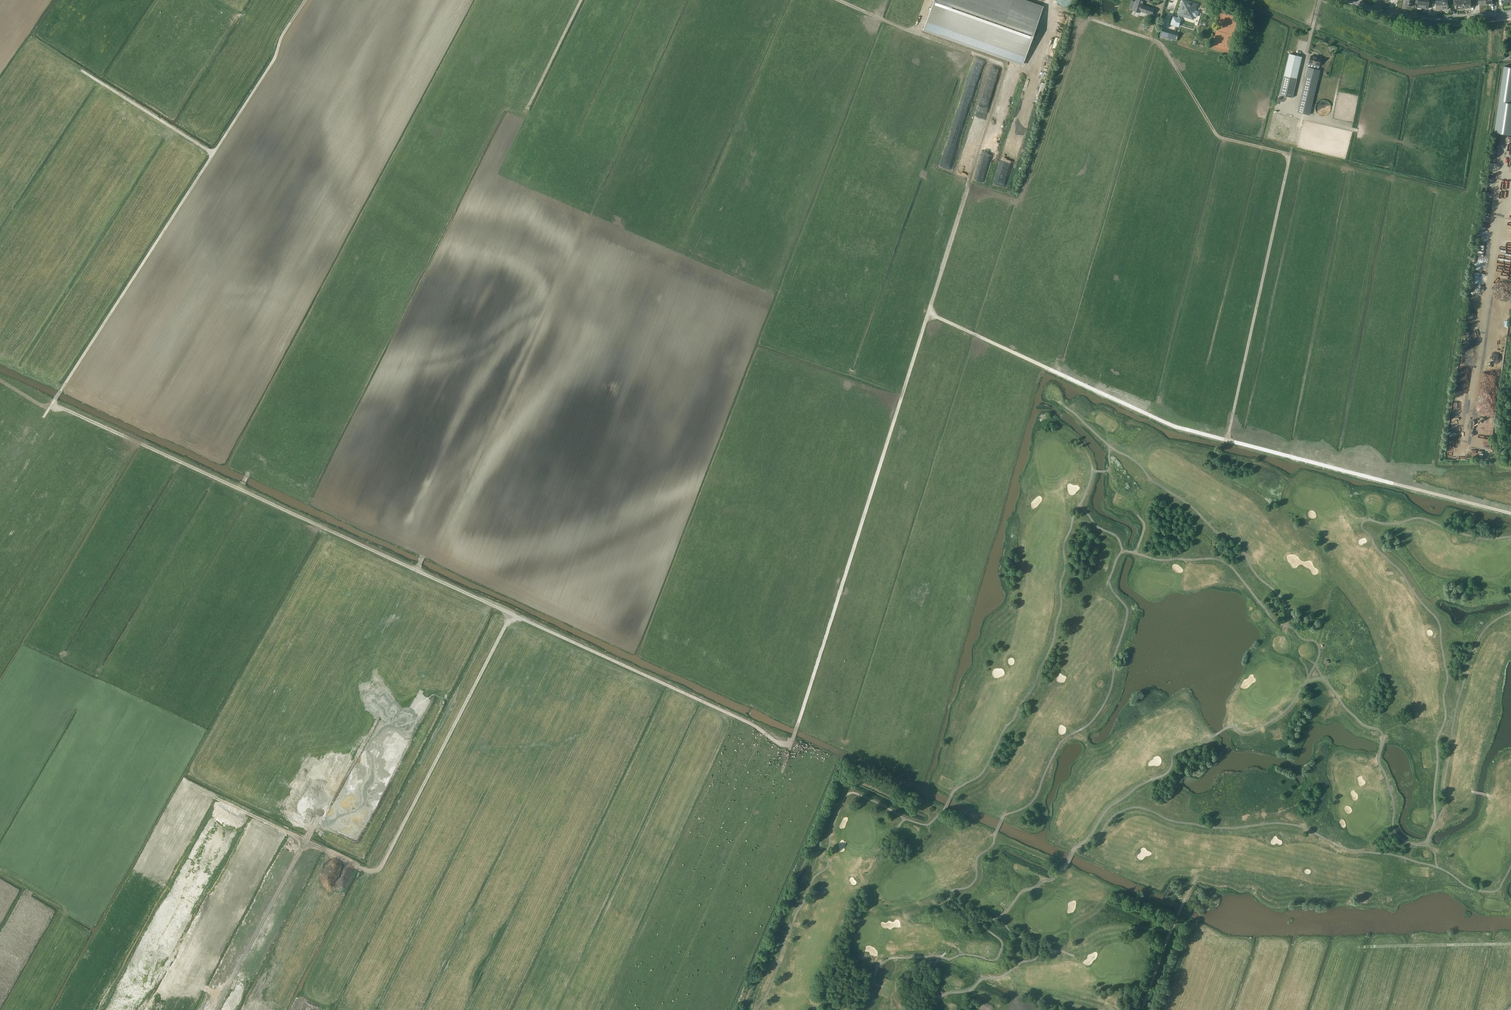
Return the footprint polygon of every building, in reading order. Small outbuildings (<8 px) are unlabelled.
[(1026,0),(934,0),(923,31),(1023,66),(1044,6),(1026,0)] [(1134,10),(1140,12),(1140,11),(1152,15),(1154,9),(1142,5),(1144,0),(1137,0),(1134,10)] [(1423,8),(1428,8),(1429,3),(1433,3),(1433,0),(1424,0),(1423,8)] [(1463,0),(1459,0),(1457,0),(1453,0),(1454,4),(1457,4),(1457,9),(1464,9),(1463,0)] [(1464,9),(1471,8),(1470,3),(1474,3),(1473,0),(1463,0),(1464,9)] [(1191,17),(1191,15),(1197,17),(1198,12),(1195,11),(1197,5),(1183,1),(1179,14),(1179,15),(1178,18),(1174,17),(1172,24),(1179,26),(1181,19),(1180,19),(1182,15),(1185,16),(1185,15),(1191,17)] [(1162,28),(1160,36),(1177,41),(1179,33),(1162,28)] [(1289,54),(1288,61),(1280,95),(1293,98),(1302,57),(1289,54)] [(1302,77),(1294,109),(1309,113),(1312,99),(1316,80),(1318,75),(1318,72),(1316,72),(1317,69),(1316,69),(1317,65),(1320,66),(1321,58),(1311,56),(1310,63),(1308,62),(1307,67),(1304,77),(1302,77)] [(1504,66),(1495,133),(1510,135),(1510,67),(1504,66)]
